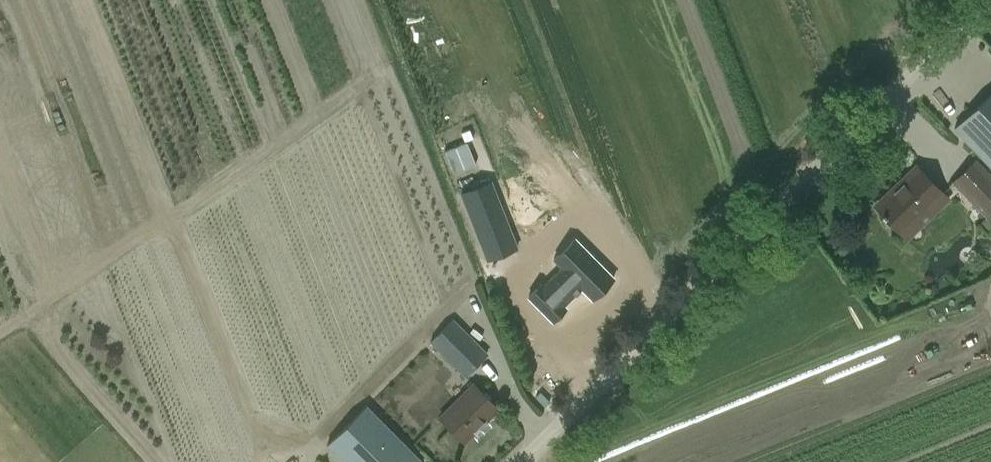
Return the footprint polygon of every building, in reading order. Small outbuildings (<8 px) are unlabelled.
[(954,129),(968,143),(990,167),(990,93),(954,129)] [(988,214),(990,212),(990,178),(975,161),(953,182),(986,216),(979,224),(989,232),(990,230),(990,217),(988,214)] [(948,199),(929,180),(916,166),(899,181),(902,184),(877,208),(882,214),(884,217),(885,216),(889,221),(906,239),(948,199)] [(492,186),(462,198),(489,265),(519,252),(492,186)] [(543,284),(531,297),(556,322),(569,308),(566,305),(583,288),(595,299),(616,278),(576,239),(555,260),(563,267),(545,286),(543,284)] [(487,354),(473,339),(453,319),(430,342),(450,362),(464,376),(487,354)] [(498,408),(473,384),(440,417),(464,442),(465,441),(464,439),(482,421),(483,423),(498,408)] [(408,448),(366,406),(326,446),(343,461),(422,461),(408,448)]
